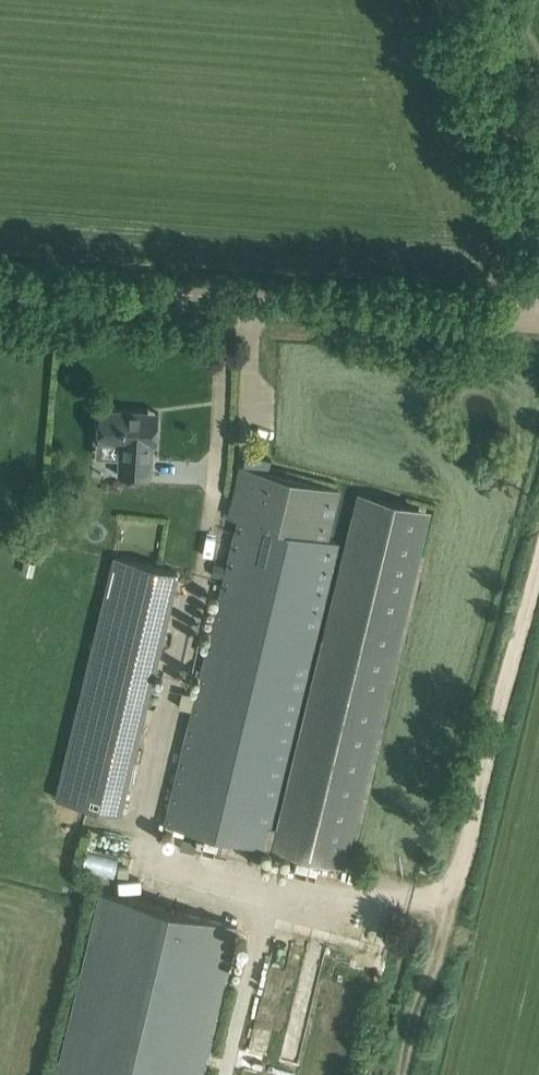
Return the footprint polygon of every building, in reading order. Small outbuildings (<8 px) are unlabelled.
[(118,475),(151,477),(153,444),(156,444),(158,411),(100,408),(98,440),(120,442),(118,475)] [(193,709),(166,824),(344,866),(428,517),(358,500),(278,825),(269,823),(337,541),(326,539),(339,489),(242,465),(234,498),(274,507),(269,526),(239,519),(197,694),(193,709)] [(178,571),(116,556),(57,798),(119,813),(178,571)] [(26,562),(23,573),(33,575),(36,564),(26,562)] [(213,571),(213,574),(222,575),(224,563),(215,562),(213,571)] [(182,691),(178,705),(193,709),(197,694),(182,691)] [(207,1064),(203,1063),(205,1056),(208,1057),(236,941),(233,941),(237,924),(101,891),(57,1074),(204,1074),(207,1064)] [(279,1057),(298,1061),(320,956),(304,952),(288,1026),(276,1024),(273,1038),(283,1040),(279,1057)]
